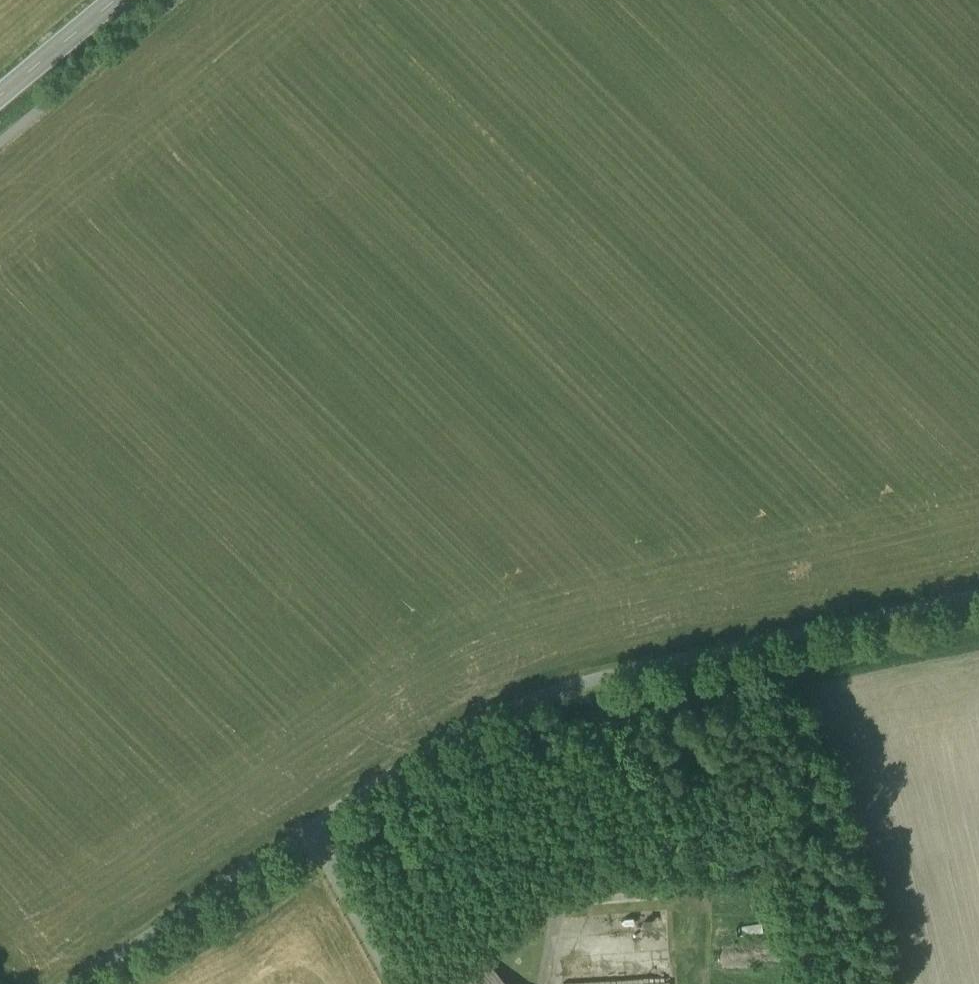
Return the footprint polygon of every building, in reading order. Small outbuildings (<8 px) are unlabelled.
[(490,964),(467,983),(507,983),(490,964)]
